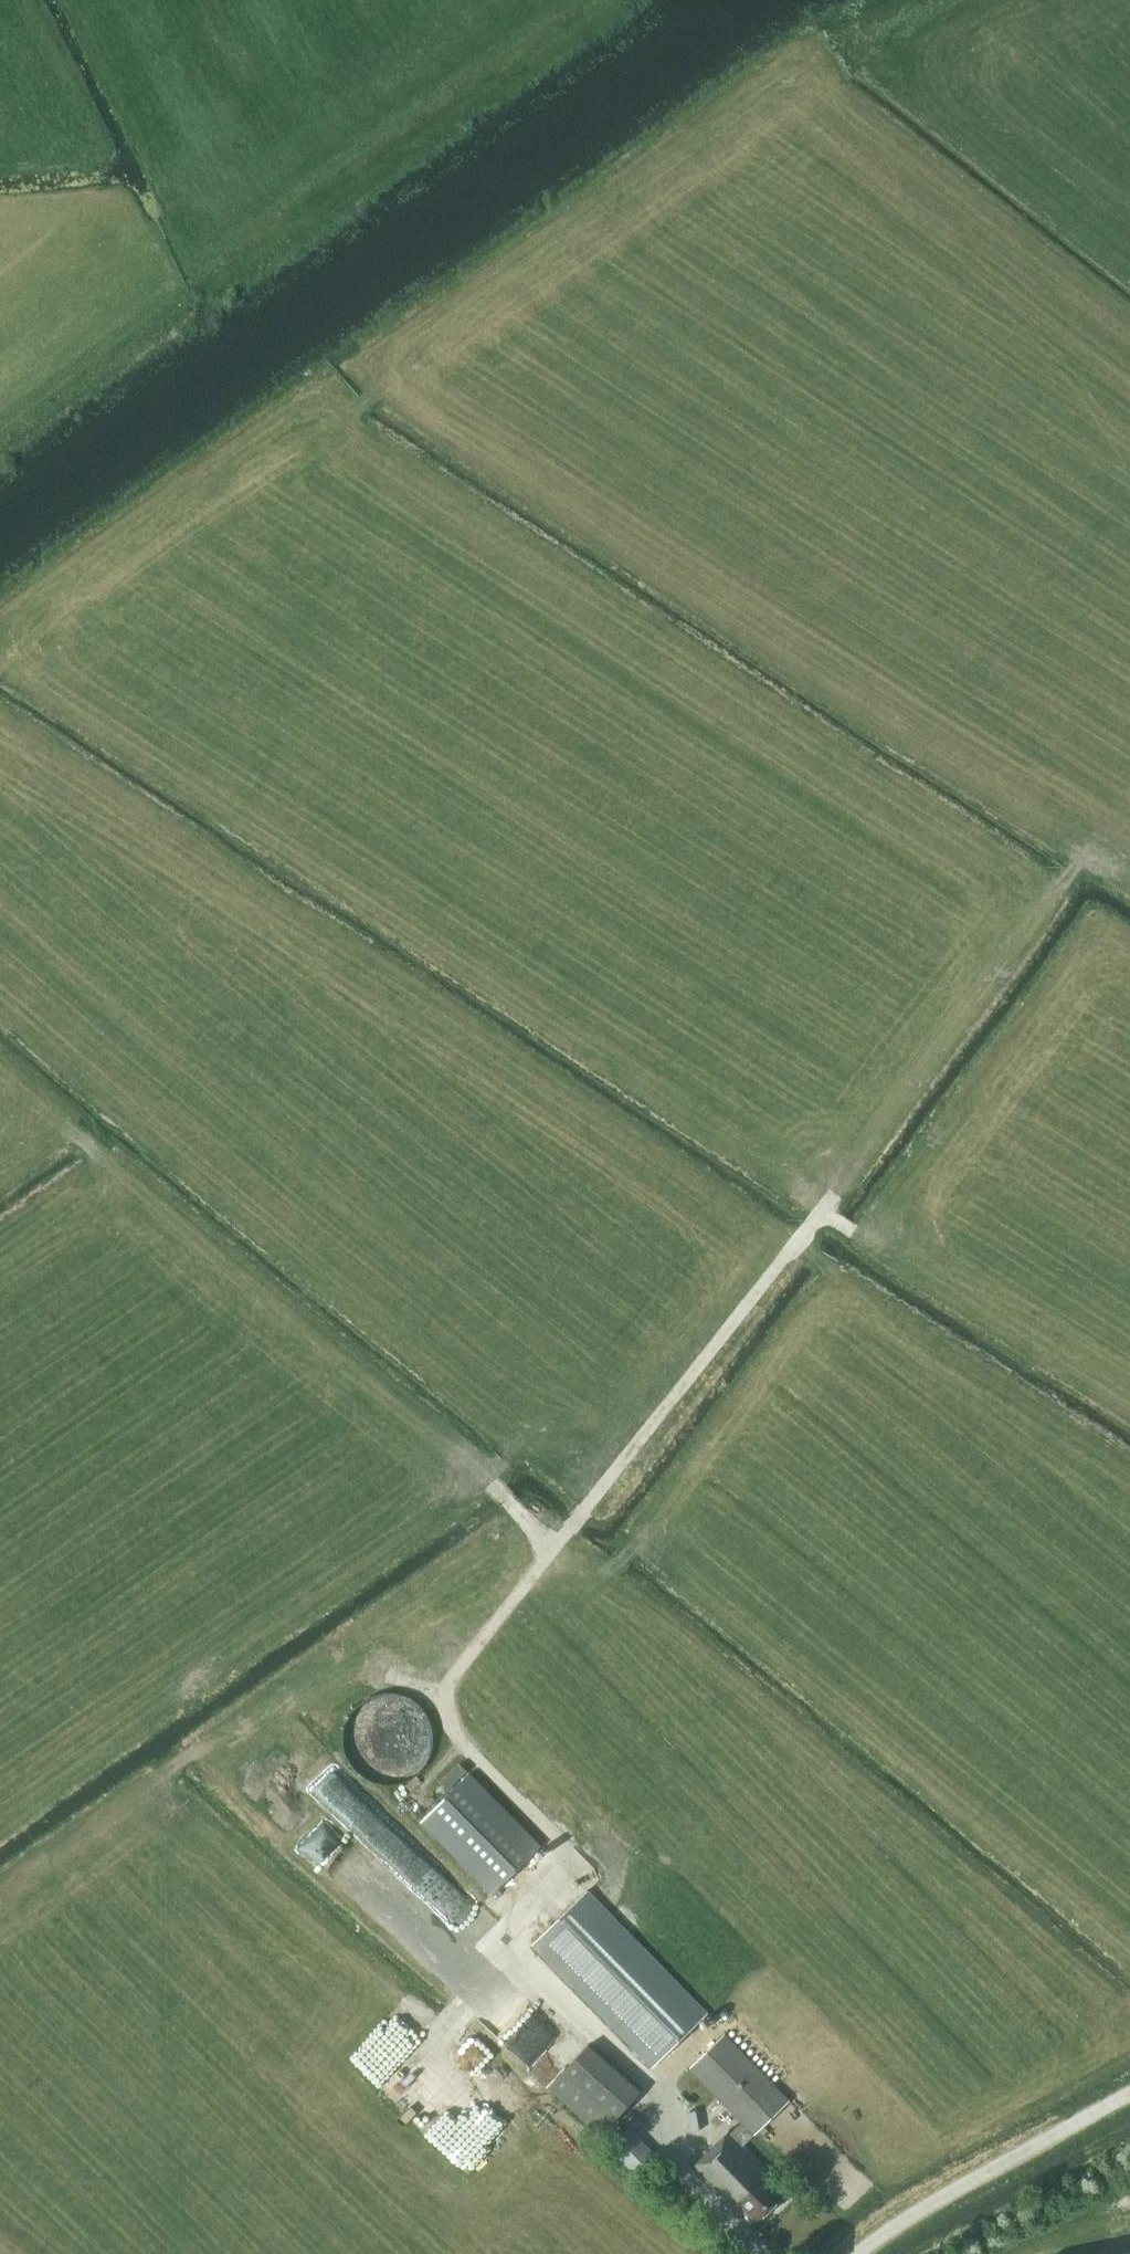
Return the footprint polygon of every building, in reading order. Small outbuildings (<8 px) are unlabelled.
[(493,1893),(542,1845),(471,1772),(422,1820),(493,1893)] [(306,1847),(362,1896),(381,1875),(325,1825),(306,1847)] [(706,2013),(587,1891),(534,1942),(653,2065),(706,2013)] [(734,2208),(736,2209),(740,2204),(748,2212),(746,2214),(754,2221),(755,2219),(758,2222),(784,2196),(773,2185),(779,2179),(744,2144),(755,2133),(755,2134),(790,2100),(725,2033),(690,2067),(743,2121),(732,2133),(730,2131),(694,2166),(734,2208)] [(641,2091),(589,2043),(549,2087),(602,2134),(641,2091)] [(659,2157),(630,2126),(609,2145),(639,2176),(659,2157)] [(679,2180),(666,2194),(691,2219),(704,2206),(679,2180)]
